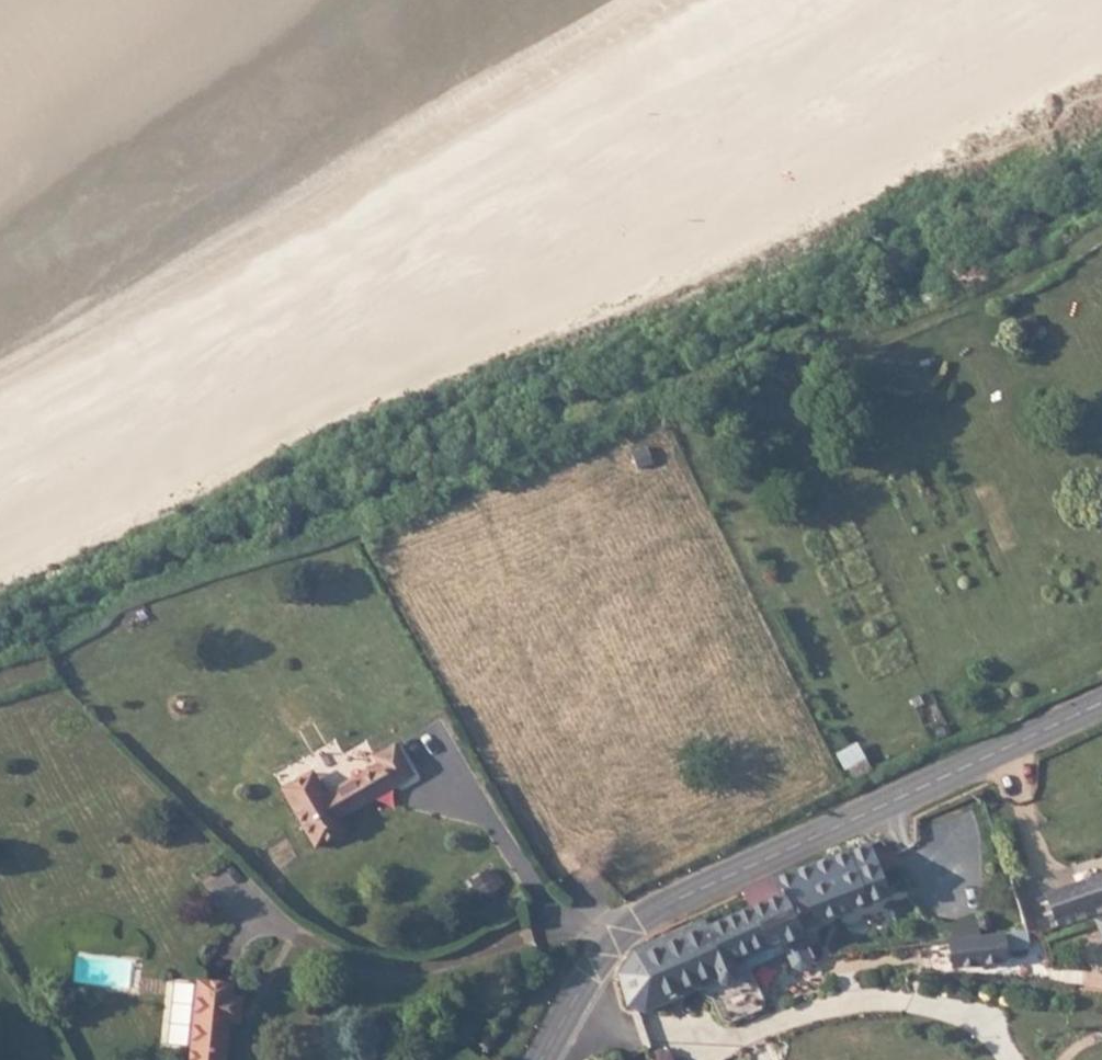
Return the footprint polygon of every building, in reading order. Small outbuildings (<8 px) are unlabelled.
[(312,836),(341,821),(335,809),(379,788),(393,781),(413,772),(397,740),(376,750),(380,758),(324,786),(312,762),(283,776),(312,836)] [(885,886),(871,844),(767,887),(772,898),(781,925),(885,886)] [(1051,914),(1101,901),(1101,874),(1044,888),(1051,914)] [(783,930),(781,925),(772,898),(630,954),(644,989),(699,970),(697,961),(783,930)] [(1002,959),(999,936),(986,936),(952,945),(954,965),(1002,959)] [(190,963),(159,960),(154,1030),(152,1054),(184,1056),(188,998),(199,999),(200,976),(190,976),(190,963)]
